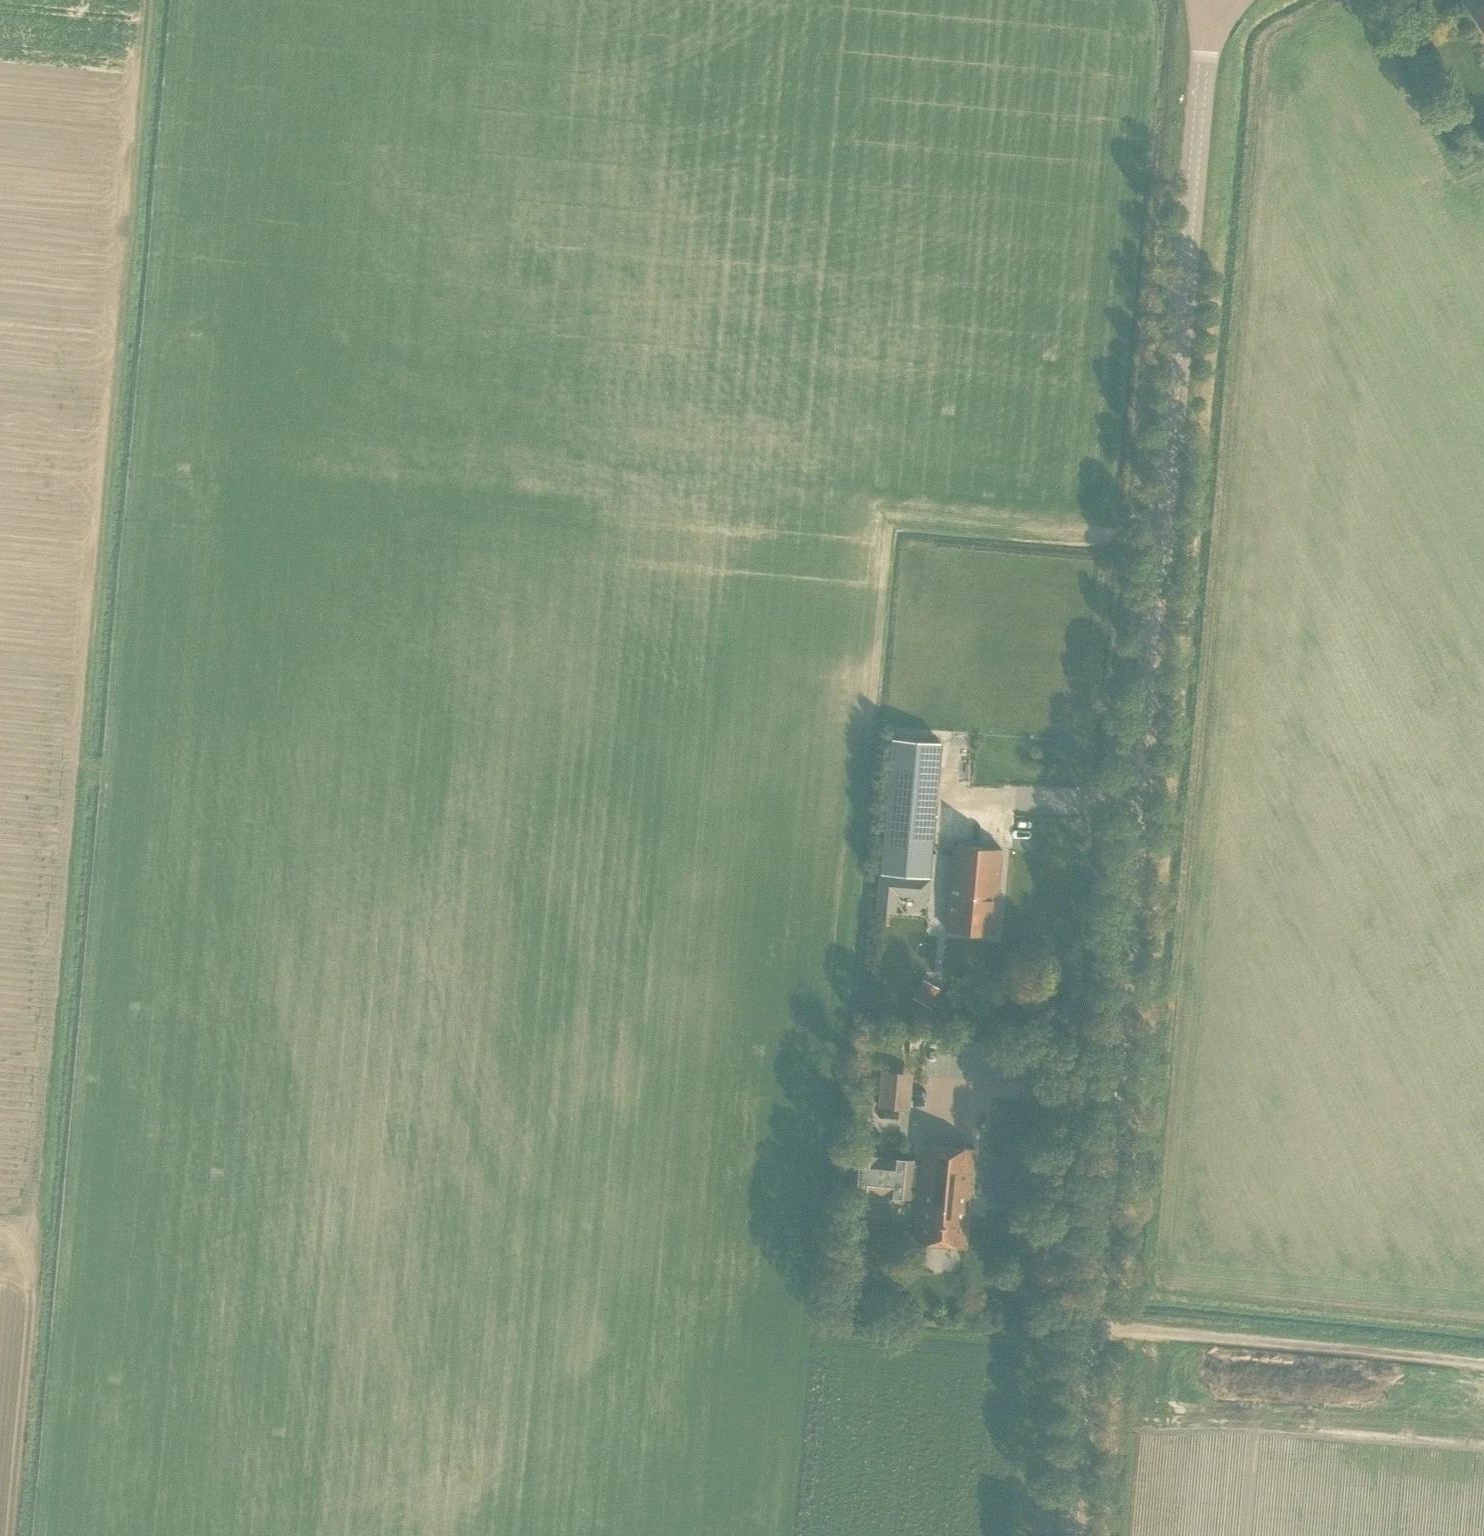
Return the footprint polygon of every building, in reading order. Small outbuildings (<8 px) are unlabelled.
[(891,739),(879,873),(881,873),(930,876),(941,743),(891,739)] [(944,929),(994,934),(1002,849),(953,847),(944,929)] [(881,873),(877,910),(897,911),(898,893),(929,895),(930,876),(881,873)] [(930,1007),(940,991),(923,981),(914,998),(930,1007)] [(870,1029),(869,1042),(887,1042),(887,1030),(870,1029)] [(877,1107),(903,1109),(906,1074),(880,1071),(877,1107)] [(863,1077),(862,1096),(873,1097),(875,1078),(863,1077)] [(913,1241),(966,1246),(974,1149),(922,1144),(919,1165),(915,1164),(915,1160),(888,1156),(887,1158),(880,1157),(879,1157),(851,1155),(847,1193),(876,1196),(876,1194),(883,1195),(883,1196),(912,1199),(913,1196),(917,1196),(913,1241)]
